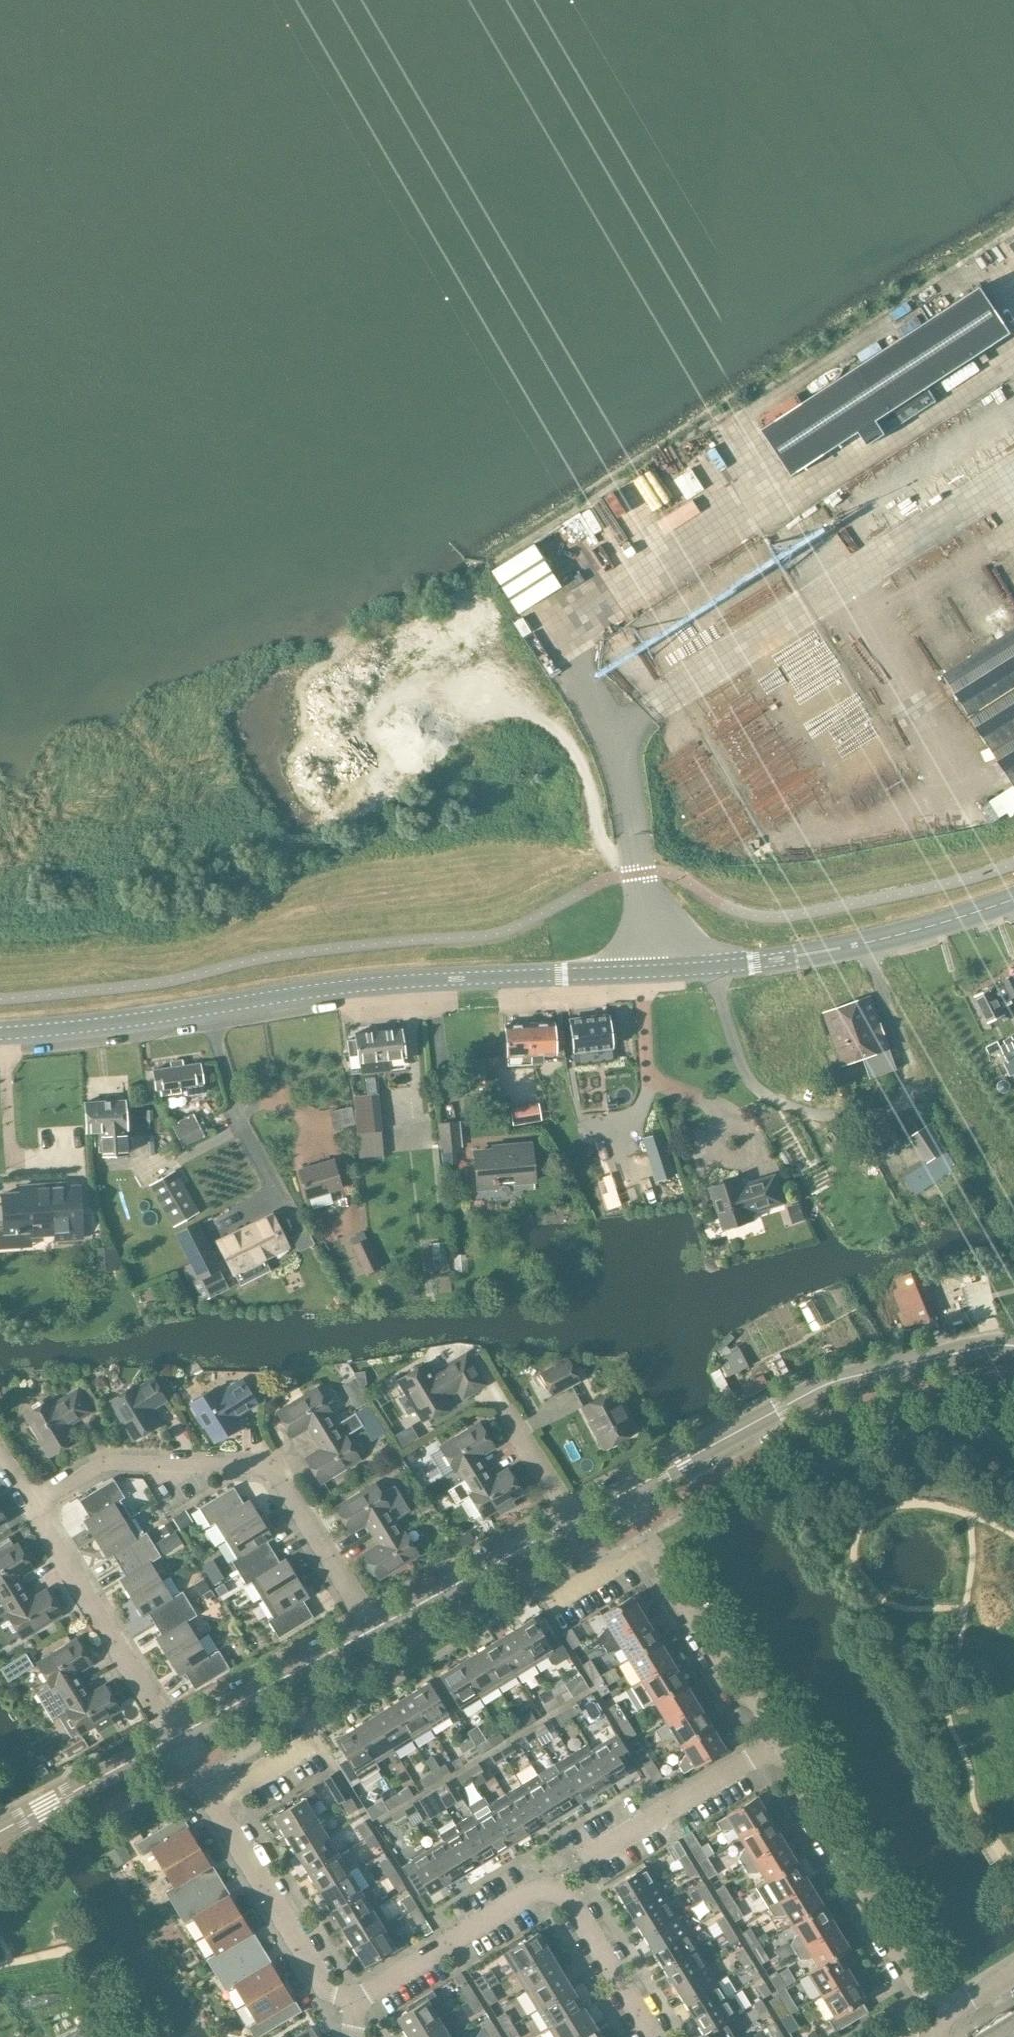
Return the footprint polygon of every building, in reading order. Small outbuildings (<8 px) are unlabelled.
[(762,429),(793,475),(860,432),(869,445),(937,400),(929,387),(1013,332),(982,286),(762,429)] [(490,571),(518,614),(560,587),(533,544),(490,571)] [(944,673),(1013,782),(1013,629),(944,673)] [(989,1023),(1006,1014),(1000,1003),(1005,1000),(1012,997),(1012,998),(1013,998),(1013,975),(1003,980),(1004,982),(976,996),(989,1023)] [(827,1011),(825,1012),(835,1044),(842,1064),(863,1057),(872,1053),(880,1075),(880,1076),(898,1069),(893,1056),(890,1047),(872,995),(849,1003),(827,1011)] [(567,1018),(572,1051),(611,1046),(608,1014),(567,1018)] [(553,1021),(529,1022),(529,1040),(530,1053),(554,1052),(554,1039),(563,1039),(563,1026),(553,1026),(553,1021)] [(529,1022),(505,1024),(507,1055),(520,1054),(520,1058),(531,1057),(530,1053),(529,1040),(529,1022)] [(400,1028),(371,1031),(375,1058),(377,1069),(390,1068),(388,1057),(403,1055),(400,1028)] [(346,1039),(348,1051),(348,1053),(357,1052),(358,1061),(359,1071),(377,1069),(375,1058),(371,1031),(354,1033),(355,1038),(351,1038),(346,1039)] [(1009,1062),(1013,1059),(1013,1041),(1001,1047),(1009,1062)] [(975,1051),(972,1052),(975,1059),(984,1055),(982,1048),(975,1051)] [(169,1066),(167,1066),(152,1068),(152,1069),(155,1087),(186,1082),(188,1092),(202,1090),(201,1080),(199,1064),(199,1061),(181,1064),(180,1059),(169,1061),(169,1066)] [(371,1086),(366,1087),(367,1095),(372,1094),(376,1093),(376,1086),(371,1086)] [(83,1101),(83,1103),(85,1130),(100,1129),(101,1153),(126,1151),(124,1128),(122,1098),(83,1101)] [(538,1103),(510,1108),(513,1126),(542,1121),(538,1103)] [(175,1130),(181,1143),(201,1133),(195,1120),(175,1130)] [(459,1151),(458,1146),(460,1146),(458,1122),(440,1124),(442,1148),(444,1148),(444,1152),(459,1151)] [(931,1124),(909,1138),(925,1163),(942,1151),(946,1149),(947,1148),(931,1124)] [(533,1179),(534,1179),(531,1143),(493,1147),(493,1150),(493,1151),(474,1153),(478,1190),(498,1188),(497,1183),(507,1182),(533,1179)] [(665,1146),(645,1152),(654,1182),(674,1175),(665,1146)] [(942,1151),(925,1163),(904,1176),(916,1194),(957,1166),(946,1149),(942,1151)] [(298,1170),(307,1198),(341,1188),(333,1159),(298,1170)] [(151,1185),(176,1226),(200,1212),(185,1187),(175,1170),(151,1185)] [(751,1185),(743,1188),(741,1178),(712,1186),(725,1228),(732,1226),(736,1227),(745,1224),(746,1221),(753,1219),(751,1212),(783,1202),(775,1175),(751,1183),(751,1185)] [(5,1221),(6,1234),(31,1233),(35,1236),(40,1236),(43,1232),(56,1231),(57,1236),(57,1239),(83,1237),(80,1186),(66,1187),(66,1184),(21,1186),(22,1193),(3,1194),(4,1205),(0,1205),(0,1222),(5,1221)] [(800,1199),(787,1203),(792,1219),(805,1215),(800,1199)] [(227,1242),(224,1243),(238,1272),(265,1258),(263,1254),(287,1242),(274,1215),(254,1225),(256,1227),(227,1242)] [(196,1221),(175,1232),(190,1263),(199,1280),(221,1269),(198,1224),(196,1221)] [(351,1245),(365,1274),(381,1266),(367,1238),(351,1245)] [(98,1250),(99,1271),(124,1269),(116,1248),(98,1250)] [(902,1312),(899,1314),(901,1318),(905,1326),(937,1313),(920,1270),(896,1280),(899,1288),(893,1291),(902,1312)] [(749,1366),(741,1349),(720,1359),(728,1376),(749,1366)] [(780,1353),(774,1356),(782,1374),(789,1371),(780,1353)] [(463,1396),(483,1384),(466,1355),(432,1376),(424,1364),(399,1380),(408,1394),(399,1399),(408,1413),(416,1408),(424,1420),(449,1404),(444,1396),(458,1388),(463,1396)] [(541,1374),(552,1394),(579,1380),(568,1360),(541,1374)] [(365,1372),(353,1374),(361,1388),(366,1385),(365,1372)] [(763,1374),(742,1385),(747,1397),(769,1386),(763,1374)] [(356,1410),(369,1402),(354,1378),(342,1386),(356,1410)] [(115,1408),(113,1409),(122,1423),(124,1422),(135,1439),(157,1425),(147,1410),(165,1399),(153,1379),(135,1390),(133,1386),(111,1400),(115,1408)] [(235,1388),(219,1397),(214,1389),(191,1403),(198,1415),(197,1416),(203,1426),(205,1425),(215,1441),(218,1439),(230,1436),(229,1432),(238,1427),(232,1417),(256,1402),(242,1380),(233,1385),(235,1388)] [(307,1425),(315,1437),(323,1432),(334,1426),(327,1414),(330,1412),(317,1389),(303,1398),(301,1396),(287,1404),(289,1406),(278,1413),(291,1435),(307,1425)] [(582,1407),(604,1448),(635,1432),(613,1390),(582,1407)] [(30,1425),(38,1438),(40,1438),(51,1455),(73,1441),(64,1426),(89,1411),(77,1391),(52,1406),(48,1400),(26,1414),(32,1424),(30,1425)] [(323,1432),(315,1437),(322,1449),(306,1459),(320,1481),(331,1475),(332,1477),(346,1468),(345,1466),(359,1458),(345,1436),(363,1426),(355,1413),(334,1426),(323,1432)] [(465,1480),(484,1468),(477,1456),(493,1446),(479,1424),(468,1431),(467,1429),(454,1437),(455,1439),(441,1448),(454,1470),(457,1468),(465,1480)] [(760,1437),(763,1442),(772,1437),(769,1432),(760,1437)] [(447,1490),(455,1503),(470,1495),(483,1516),(497,1507),(501,1514),(515,1506),(510,1499),(521,1492),(508,1470),(491,1480),(484,1468),(465,1480),(447,1490)] [(84,1520),(95,1538),(131,1517),(120,1500),(125,1497),(113,1478),(79,1500),(89,1517),(84,1520)] [(347,1502),(336,1508),(350,1531),(366,1521),(373,1533),(374,1533),(377,1531),(393,1521),(410,1510),(395,1485),(381,1494),(375,1485),(361,1493),(360,1491),(346,1500),(347,1502)] [(215,1523),(225,1540),(260,1519),(249,1500),(244,1503),(233,1486),(199,1508),(210,1526),(215,1523)] [(434,1508),(430,1501),(419,1507),(423,1514),(434,1508)] [(185,1511),(172,1519),(180,1530),(192,1522),(185,1511)] [(112,1554),(119,1565),(153,1544),(146,1532),(141,1534),(131,1517),(95,1538),(107,1557),(112,1554)] [(231,1561),(238,1572),(273,1551),(267,1540),(272,1537),(260,1519),(225,1540),(236,1558),(231,1561)] [(374,1533),(373,1533),(381,1545),(365,1555),(378,1577),(389,1570),(390,1572),(404,1564),(403,1562),(417,1553),(403,1531),(400,1533),(393,1521),(374,1533)] [(169,1522),(159,1528),(164,1537),(174,1531),(169,1522)] [(468,1532),(455,1540),(461,1550),(474,1542),(468,1532)] [(0,1542),(0,1595),(3,1601),(23,1589),(15,1577),(32,1567),(18,1545),(15,1547),(8,1537),(0,1542)] [(120,1579),(131,1598),(161,1580),(150,1562),(161,1556),(153,1544),(119,1565),(125,1576),(120,1579)] [(251,1582),(261,1599),(296,1578),(285,1559),(280,1562),(273,1551),(238,1572),(246,1585),(251,1582)] [(218,1568),(207,1575),(213,1585),(224,1578),(218,1568)] [(200,1596),(203,1595),(210,1590),(203,1578),(193,1585),(200,1596)] [(296,1578),(261,1599),(272,1617),(267,1620),(278,1638),(313,1616),(303,1600),(308,1596),(296,1578)] [(148,1613),(155,1624),(189,1602),(182,1590),(171,1597),(161,1580),(131,1598),(143,1616),(148,1613)] [(223,1582),(214,1587),(220,1596),(228,1591),(223,1582)] [(23,1589),(3,1601),(11,1612),(7,1614),(21,1637),(35,1628),(37,1630),(51,1622),(49,1620),(60,1613),(46,1591),(30,1601),(23,1589)] [(203,1595),(206,1601),(214,1596),(210,1590),(203,1595)] [(598,1637),(602,1644),(645,1618),(631,1596),(601,1615),(608,1626),(605,1627),(598,1637)] [(156,1638),(168,1657),(197,1639),(186,1622),(197,1615),(189,1602),(155,1624),(161,1635),(156,1638)] [(533,1618),(514,1630),(535,1664),(547,1656),(552,1664),(556,1665),(569,1656),(557,1636),(554,1638),(548,1630),(542,1634),(533,1618)] [(621,1648),(628,1658),(658,1640),(645,1618),(602,1644),(607,1652),(619,1649),(621,1648)] [(563,1633),(572,1648),(580,1643),(571,1628),(563,1633)] [(514,1630),(495,1641),(516,1675),(535,1664),(514,1630)] [(197,1639),(168,1657),(179,1675),(184,1672),(195,1689),(229,1668),(218,1650),(207,1656),(197,1639)] [(49,1682),(37,1689),(47,1705),(81,1684),(74,1672),(90,1662),(77,1640),(66,1647),(65,1645),(51,1653),(52,1655),(38,1664),(49,1682)] [(628,1658),(641,1680),(671,1662),(658,1640),(628,1658)] [(495,1641),(477,1652),(498,1686),(516,1675),(495,1641)] [(31,1649),(19,1657),(23,1665),(36,1657),(31,1649)] [(477,1652),(459,1664),(479,1698),(498,1686),(477,1652)] [(582,1665),(592,1680),(600,1675),(590,1660),(582,1665)] [(641,1680),(630,1687),(643,1708),(654,1701),(684,1683),(671,1662),(641,1680)] [(479,1698),(459,1664),(439,1675),(461,1709),(479,1698)] [(600,1675),(592,1680),(601,1696),(609,1691),(600,1675)] [(429,1682),(409,1694),(431,1728),(449,1716),(429,1682)] [(654,1701),(667,1723),(697,1704),(684,1683),(654,1701)] [(81,1684),(47,1705),(54,1717),(66,1710),(80,1732),(94,1724),(98,1731),(112,1722),(108,1715),(119,1708),(105,1686),(89,1696),(81,1684)] [(567,1688),(555,1696),(560,1705),(573,1697),(567,1688)] [(409,1694),(391,1705),(412,1739),(431,1728),(409,1694)] [(560,1705),(555,1696),(542,1704),(548,1712),(560,1705)] [(573,1704),(565,1709),(570,1717),(581,1711),(576,1702),(573,1704)] [(609,1708),(618,1723),(626,1718),(617,1703),(609,1708)] [(675,1735),(680,1744),(711,1726),(697,1704),(667,1723),(655,1730),(661,1740),(675,1735)] [(391,1705),(373,1716),(394,1750),(412,1739),(391,1705)] [(570,1717),(565,1709),(555,1716),(559,1724),(570,1717)] [(530,1711),(518,1719),(523,1728),(536,1720),(530,1711)] [(373,1716),(354,1728),(375,1762),(394,1750),(373,1716)] [(626,1718),(618,1723),(627,1739),(636,1734),(626,1718)] [(523,1728),(518,1719),(505,1726),(511,1735),(523,1728)] [(543,1722),(533,1729),(537,1737),(548,1731),(543,1722)] [(711,1726),(680,1744),(686,1754),(683,1756),(679,1765),(683,1773),(724,1748),(711,1726)] [(375,1762),(354,1728),(335,1739),(345,1754),(335,1760),(351,1786),(379,1768),(375,1762)] [(537,1737),(533,1729),(522,1736),(527,1744),(537,1737)] [(499,1731),(487,1737),(493,1746),(504,1739),(499,1731)] [(617,1734),(591,1750),(610,1783),(627,1772),(625,1769),(634,1763),(617,1734)] [(487,1737),(475,1745),(481,1754),(493,1746),(487,1737)] [(471,1738),(458,1746),(463,1753),(475,1745),(471,1738)] [(511,1742),(500,1749),(505,1757),(515,1751),(511,1742)] [(587,1744),(570,1754),(594,1792),(610,1783),(591,1750),(587,1744)] [(475,1745),(463,1753),(468,1762),(481,1754),(475,1745)] [(635,1751),(644,1766),(653,1762),(643,1746),(635,1751)] [(505,1757),(500,1749),(489,1756),(494,1764),(505,1757)] [(554,1764),(558,1770),(573,1795),(578,1802),(594,1792),(570,1754),(554,1764)] [(425,1760),(432,1772),(432,1771),(438,1780),(450,1772),(445,1764),(439,1767),(433,1756),(425,1760)] [(653,1762),(644,1766),(654,1782),(662,1777),(653,1762)] [(467,1769),(472,1778),(477,1786),(485,1781),(480,1772),(483,1771),(478,1763),(467,1769)] [(49,1775),(44,1767),(36,1772),(40,1779),(49,1775)] [(461,1784),(472,1778),(467,1769),(456,1776),(461,1784)] [(558,1770),(541,1780),(561,1813),(578,1802),(573,1795),(558,1770)] [(432,1771),(432,1772),(420,1779),(425,1788),(438,1780),(432,1771)] [(324,1779),(339,1803),(341,1802),(350,1796),(335,1772),(324,1779)] [(537,1774),(521,1784),(545,1823),(561,1813),(541,1780),(537,1774)] [(445,1783),(434,1789),(440,1797),(447,1793),(450,1791),(445,1783)] [(505,1794),(509,1800),(529,1833),(545,1823),(521,1784),(505,1794)] [(274,1817),(285,1836),(315,1817),(307,1804),(319,1797),(312,1786),(296,1796),(299,1801),(274,1817)] [(408,1786),(395,1794),(401,1803),(413,1795),(408,1786)] [(434,1789),(418,1800),(430,1819),(447,1809),(444,1805),(440,1797),(434,1789)] [(447,1793),(440,1797),(444,1805),(452,1801),(447,1793)] [(401,1803),(395,1794),(383,1801),(388,1810),(401,1803)] [(529,1833),(505,1794),(489,1804),(512,1843),(529,1833)] [(349,1814),(358,1809),(350,1796),(341,1802),(349,1814)] [(484,1796),(468,1806),(472,1814),(496,1853),(512,1843),(489,1804),(484,1796)] [(734,1828),(740,1837),(770,1819),(756,1797),(726,1815),(716,1822),(721,1830),(731,1830),(734,1828)] [(381,1798),(365,1807),(372,1820),(388,1810),(383,1801),(381,1798)] [(413,1803),(402,1809),(407,1818),(417,1811),(413,1803)] [(407,1818),(402,1809),(391,1816),(396,1824),(407,1818)] [(472,1814),(456,1824),(479,1863),(496,1853),(472,1814)] [(285,1836),(297,1854),(327,1836),(315,1817),(285,1836)] [(152,1850),(163,1868),(198,1846),(187,1828),(183,1830),(177,1818),(135,1843),(143,1855),(152,1850)] [(738,1858),(742,1865),(765,1851),(783,1840),(770,1819),(740,1837),(745,1847),(743,1849),(738,1858)] [(356,1826),(364,1838),(373,1833),(365,1820),(356,1826)] [(456,1824),(440,1834),(443,1841),(463,1873),(479,1863),(456,1824)] [(689,1847),(699,1862),(707,1857),(697,1842),(691,1832),(683,1836),(689,1847)] [(373,1833),(364,1838),(371,1851),(380,1846),(373,1833)] [(297,1854),(308,1872),(338,1854),(327,1836),(297,1854)] [(678,1859),(683,1866),(691,1862),(678,1840),(666,1847),(674,1861),(678,1859)] [(760,1871),(766,1880),(796,1862),(783,1840),(765,1851),(742,1865),(747,1873),(757,1873),(760,1871)] [(443,1841),(427,1851),(447,1883),(463,1873),(443,1841)] [(121,1843),(109,1851),(116,1863),(129,1855),(121,1843)] [(165,1891),(174,1907),(216,1882),(207,1867),(210,1866),(198,1846),(163,1868),(174,1886),(165,1891)] [(427,1851),(401,1866),(419,1895),(428,1890),(430,1893),(447,1883),(427,1851)] [(308,1872),(319,1891),(349,1872),(338,1854),(308,1872)] [(707,1857),(699,1862),(708,1878),(716,1873),(707,1857)] [(379,1863),(386,1875),(395,1870),(387,1858),(379,1863)] [(691,1862),(683,1866),(689,1877),(697,1872),(691,1862)] [(766,1880),(755,1887),(764,1901),(769,1908),(792,1894),(809,1883),(796,1862),(766,1880)] [(613,1886),(624,1902),(656,1883),(646,1866),(613,1886)] [(395,1870),(386,1875),(394,1888),(403,1882),(395,1870)] [(319,1891),(330,1909),(361,1891),(349,1872),(319,1891)] [(193,1917),(204,1935),(239,1914),(228,1895),(225,1897),(216,1882),(174,1907),(184,1923),(193,1917)] [(624,1902),(634,1919),(666,1899),(656,1883),(624,1902)] [(787,1914),(792,1923),(807,1914),(822,1905),(809,1883),(792,1894),(769,1908),(773,1916),(783,1916),(787,1914)] [(696,1888),(703,1900),(711,1895),(704,1884),(696,1888)] [(715,1890),(725,1906),(733,1900),(724,1885),(715,1890)] [(330,1909),(342,1928),(372,1909),(378,1906),(367,1887),(361,1891),(330,1909)] [(401,1900),(409,1912),(418,1907),(410,1894),(401,1900)] [(711,1895),(703,1900),(709,1910),(717,1905),(711,1895)] [(634,1919),(644,1936),(676,1916),(666,1899),(634,1919)] [(733,1900),(725,1906),(735,1921),(743,1916),(733,1900)] [(790,1944),(795,1951),(835,1926),(822,1905),(807,1914),(792,1923),(798,1933),(795,1935),(790,1944)] [(418,1907),(409,1912),(416,1924),(425,1919),(418,1907)] [(342,1928),(353,1946),(383,1928),(372,1909),(342,1928)] [(206,1959),(215,1974),(257,1950),(248,1935),(251,1933),(239,1914),(204,1935),(215,1953),(206,1959)] [(644,1936),(654,1952),(686,1932),(676,1916),(644,1936)] [(716,1921),(723,1932),(731,1928),(724,1916),(716,1921)] [(383,1928),(353,1946),(365,1965),(390,1950),(393,1955),(408,1946),(401,1934),(395,1933),(390,1924),(383,1928)] [(813,1957),(818,1966),(819,1966),(838,1954),(838,1955),(849,1948),(835,1926),(795,1951),(799,1959),(810,1958),(813,1957)] [(731,1928),(723,1932),(729,1943),(737,1938),(731,1928)] [(742,1933),(751,1948),(759,1944),(750,1928),(742,1933)] [(526,1939),(523,1934),(504,1945),(507,1951),(503,1953),(515,1972),(549,1951),(537,1932),(526,1939)] [(654,1952),(664,1968),(696,1948),(686,1932),(654,1952)] [(759,1944),(751,1948),(761,1964),(769,1959),(759,1944)] [(664,1968),(674,1985),(706,1965),(696,1948),(664,1968)] [(736,1954),(743,1965),(751,1960),(744,1949),(736,1954)] [(234,1985),(245,2003),(281,1982),(269,1963),(266,1965),(257,1950),(215,1974),(225,1990),(234,1985)] [(560,1970),(549,1951),(515,1972),(526,1991),(560,1970)] [(807,1972),(821,1994),(851,1976),(838,1955),(838,1954),(819,1966),(818,1966),(807,1972)] [(751,1960),(743,1965),(749,1976),(757,1970),(751,1960)] [(674,1985),(684,2001),(716,1981),(706,1965),(674,1985)] [(526,1991),(537,2009),(571,1988),(560,1970),(526,1991)] [(768,1976),(777,1991),(785,1986),(776,1971),(768,1976)] [(461,1972),(454,1976),(459,1985),(466,1980),(461,1972)] [(473,1980),(481,1993),(490,1987),(482,1975),(473,1980)] [(851,1976),(821,1994),(834,2015),(828,2019),(835,2031),(868,2012),(861,2000),(865,1998),(851,1976)] [(684,2001),(694,2018),(726,1998),(716,1981),(684,2001)] [(245,2003),(256,2021),(247,2026),(254,2036),(257,2036),(296,2014),(289,2002),(292,2000),(281,1982),(245,2003)] [(756,1987),(763,1997),(770,1992),(764,1982),(756,1987)] [(459,1989),(467,2001),(476,1996),(468,1983),(459,1989)] [(490,1987),(481,1993),(489,2005),(497,2000),(490,1987)] [(537,2009),(548,2027),(573,2012),(583,2006),(571,1988),(537,2009)] [(397,2018),(408,2036),(409,2036),(439,2019),(447,2014),(432,1989),(407,2004),(410,2010),(397,2018)] [(726,1998),(694,2018),(703,2033),(704,2034),(726,2020),(726,2021),(737,2014),(743,2010),(733,1993),(726,1998)] [(476,1996),(467,2001),(475,2014),(483,2008),(476,1996)] [(753,2004),(759,2015),(767,2010),(761,1999),(753,2004)] [(771,2004),(780,2019),(789,2014),(779,1999),(771,2004)] [(554,2036),(574,2036),(594,2025),(583,2006),(573,2012),(548,2027),(554,2036)] [(496,2017),(503,2030),(512,2024),(505,2012),(496,2017)] [(457,2033),(459,2032),(447,2014),(439,2019),(409,2036),(450,2036),(457,2033)] [(979,2035),(981,2036),(1013,2036),(1013,2014),(979,2035)] [(489,2036),(492,2036),(499,2033),(491,2020),(482,2026),(489,2036)] [(736,2036),(726,2021),(726,2020),(704,2034),(703,2033),(697,2036),(736,2036)] [(766,2026),(773,2036),(781,2032),(774,2021),(766,2026)] [(503,2030),(508,2036),(519,2036),(520,2036),(512,2024),(503,2030)] [(594,2025),(574,2036),(601,2036),(594,2025)] [(755,2036),(769,2036),(764,2028),(753,2034),(755,2036)]
